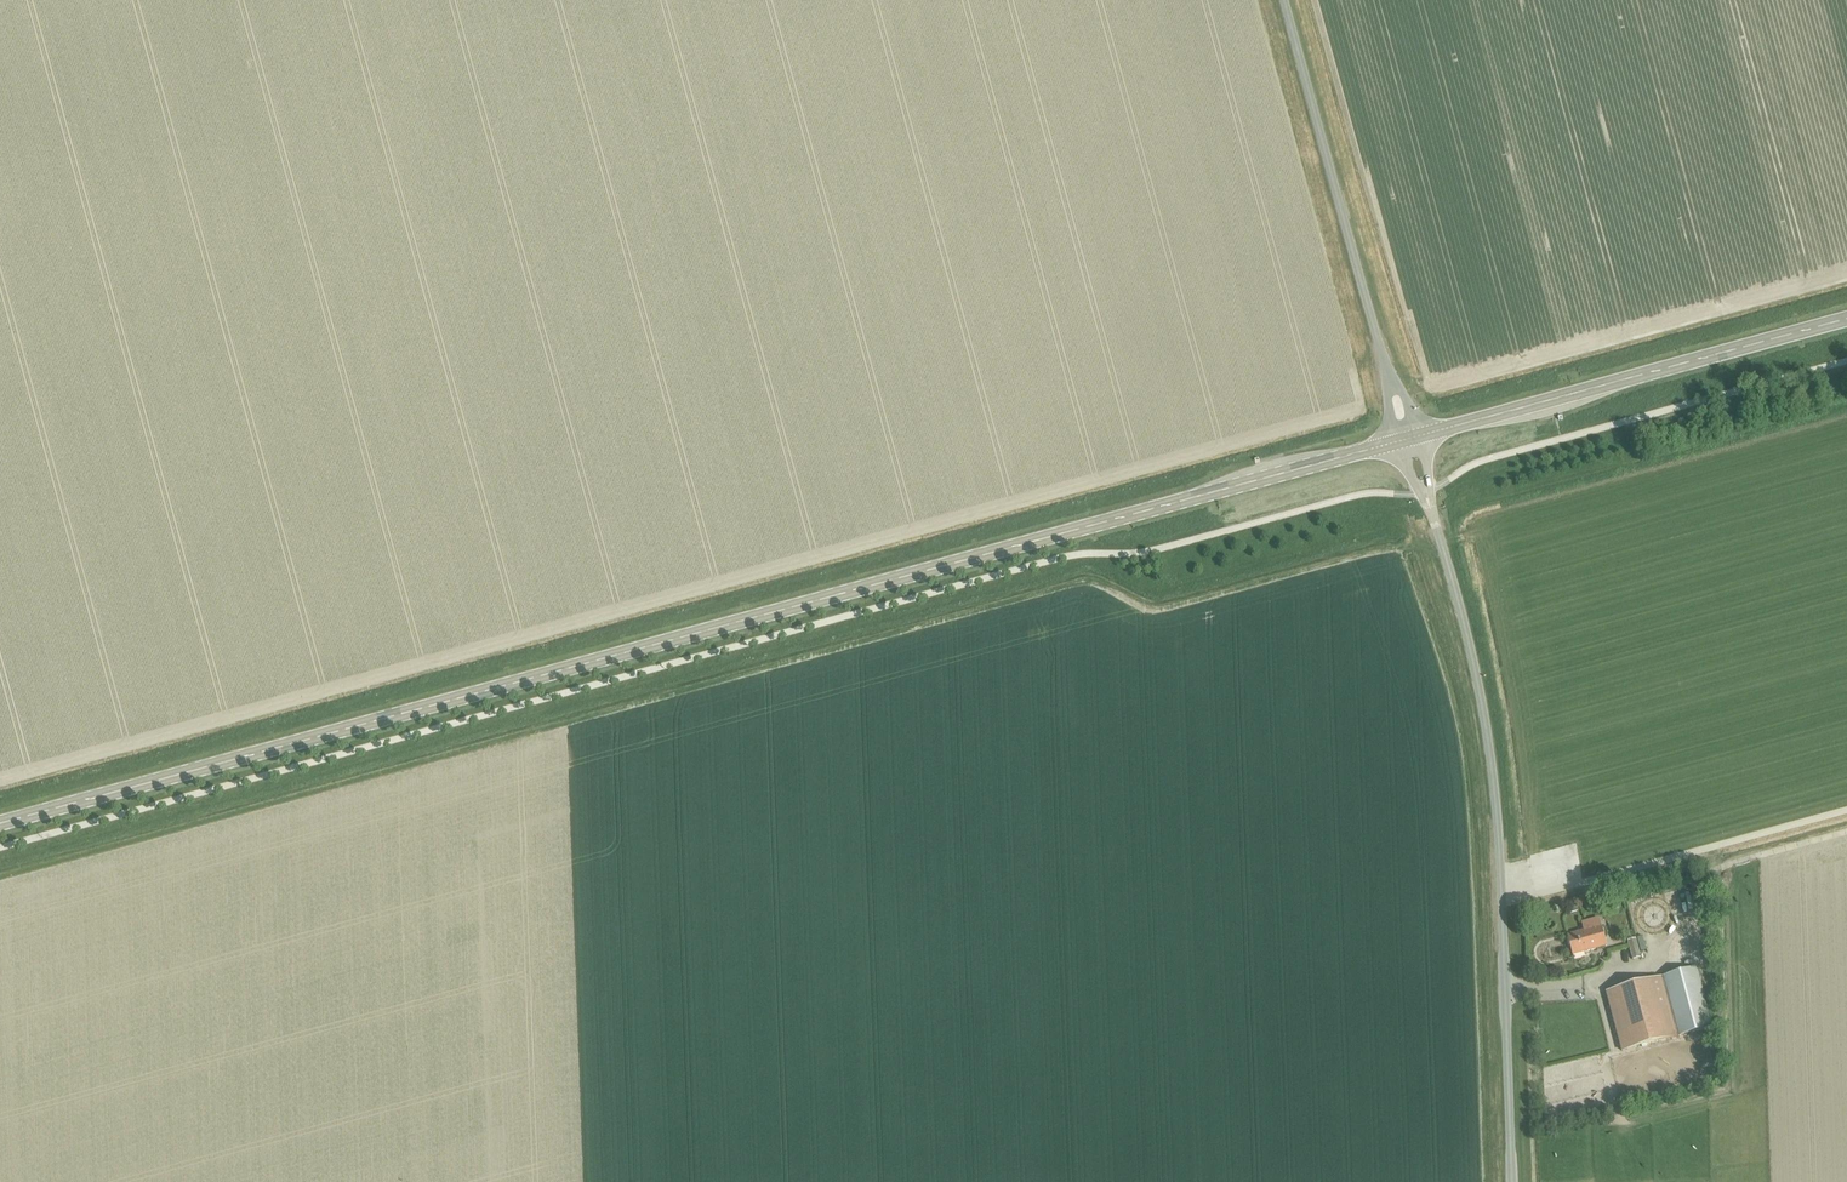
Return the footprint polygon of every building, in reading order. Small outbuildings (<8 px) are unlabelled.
[(1668,431),(1670,438),(1684,434),(1683,427),(1668,431)] [(1573,955),(1607,946),(1599,919),(1582,923),(1584,931),(1567,936),(1573,955)] [(1697,969),(1663,978),(1678,1036),(1712,1027),(1697,969)] [(1663,978),(1607,993),(1622,1051),(1678,1036),(1663,978)]
